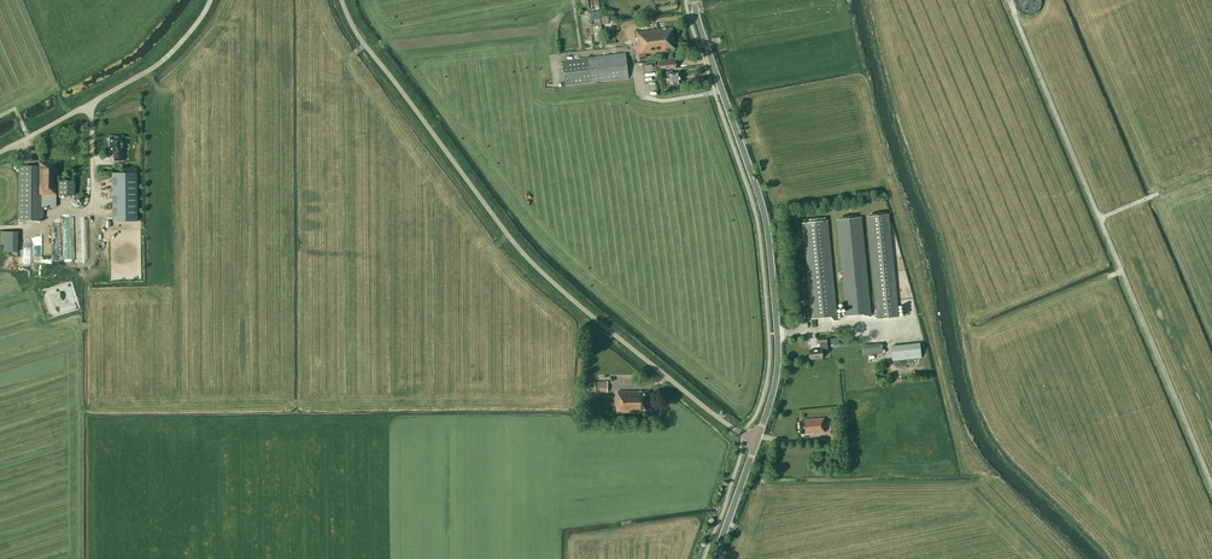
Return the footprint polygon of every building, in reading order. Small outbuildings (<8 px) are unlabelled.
[(585,11),(579,13),(581,20),(588,17),(585,11)] [(645,54),(675,50),(672,27),(637,31),(638,37),(637,37),(639,55),(639,58),(646,58),(645,54)] [(625,53),(588,58),(562,61),(565,86),(628,78),(625,53)] [(675,60),(658,62),(659,70),(676,68),(675,60)] [(667,77),(670,76),(671,86),(680,85),(679,71),(669,72),(669,71),(666,71),(667,77)] [(123,161),(123,152),(122,136),(109,136),(109,153),(113,153),(113,161),(123,161)] [(56,195),(57,161),(38,161),(38,167),(19,167),(19,175),(18,220),(43,220),(43,206),(51,206),(51,194),(56,195)] [(136,172),(112,173),(112,221),(137,221),(136,172)] [(74,195),(74,180),(58,180),(58,194),(74,195)] [(899,317),(889,214),(867,216),(877,319),(899,317)] [(867,277),(861,217),(837,219),(846,315),(854,315),(861,314),(864,315),(867,315),(869,316),(871,316),(871,313),(867,277)] [(827,220),(802,223),(812,319),(831,317),(834,321),(838,320),(838,316),(836,316),(827,220)] [(19,227),(23,235),(29,232),(25,225),(19,227)] [(0,231),(0,232),(0,251),(17,252),(17,231),(0,231)] [(15,270),(14,256),(0,256),(0,270),(15,270)] [(49,292),(50,292),(49,289),(43,292),(46,298),(51,296),(49,292)] [(822,351),(827,351),(826,336),(815,338),(817,338),(817,343),(819,343),(819,349),(809,350),(810,359),(822,358),(822,351)] [(881,343),(862,345),(863,355),(882,353),(881,343)] [(921,358),(919,343),(891,345),(892,360),(921,358)] [(607,392),(607,381),(604,381),(604,382),(583,382),(583,392),(595,392),(607,392)] [(642,413),(642,412),(642,414),(643,416),(646,416),(648,415),(648,412),(648,391),(642,391),(642,392),(639,392),(639,391),(617,391),(617,397),(616,397),(616,413),(642,413)] [(804,421),(799,421),(800,434),(805,433),(805,434),(824,432),(823,427),(824,427),(824,418),(804,420),(804,421)]
